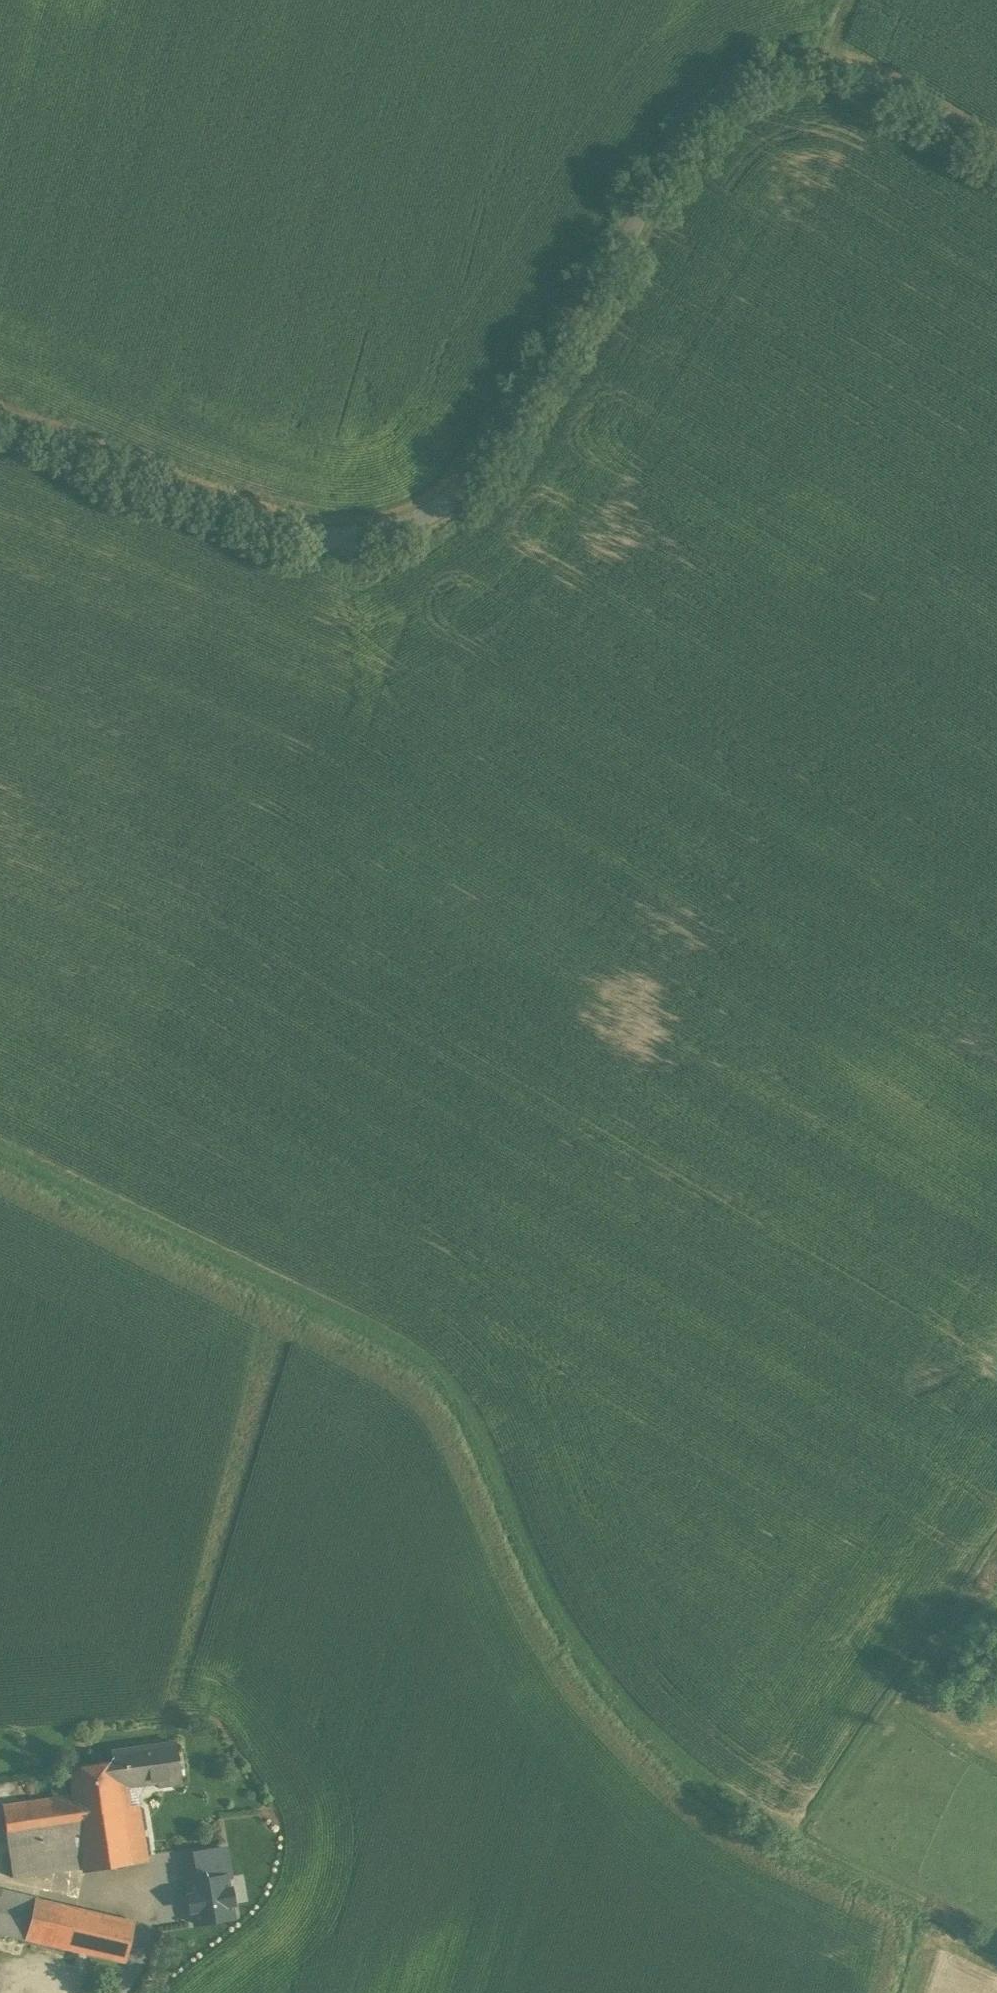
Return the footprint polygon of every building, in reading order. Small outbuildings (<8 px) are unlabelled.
[(174,1743),(111,1752),(112,1763),(116,1788),(118,1788),(157,1782),(157,1787),(180,1784),(174,1743)] [(112,1763),(69,1768),(73,1796),(78,1829),(83,1867),(84,1871),(147,1861),(138,1805),(122,1808),(118,1788),(116,1788),(112,1763)] [(73,1796),(2,1807),(7,1839),(78,1829),(73,1796)] [(78,1829),(7,1839),(12,1877),(83,1867),(78,1829)] [(199,1864),(175,1868),(181,1906),(205,1902),(199,1864)] [(0,1890),(0,1932),(25,1938),(35,1898),(0,1890)] [(134,1922),(35,1898),(25,1938),(125,1962),(134,1922)]
